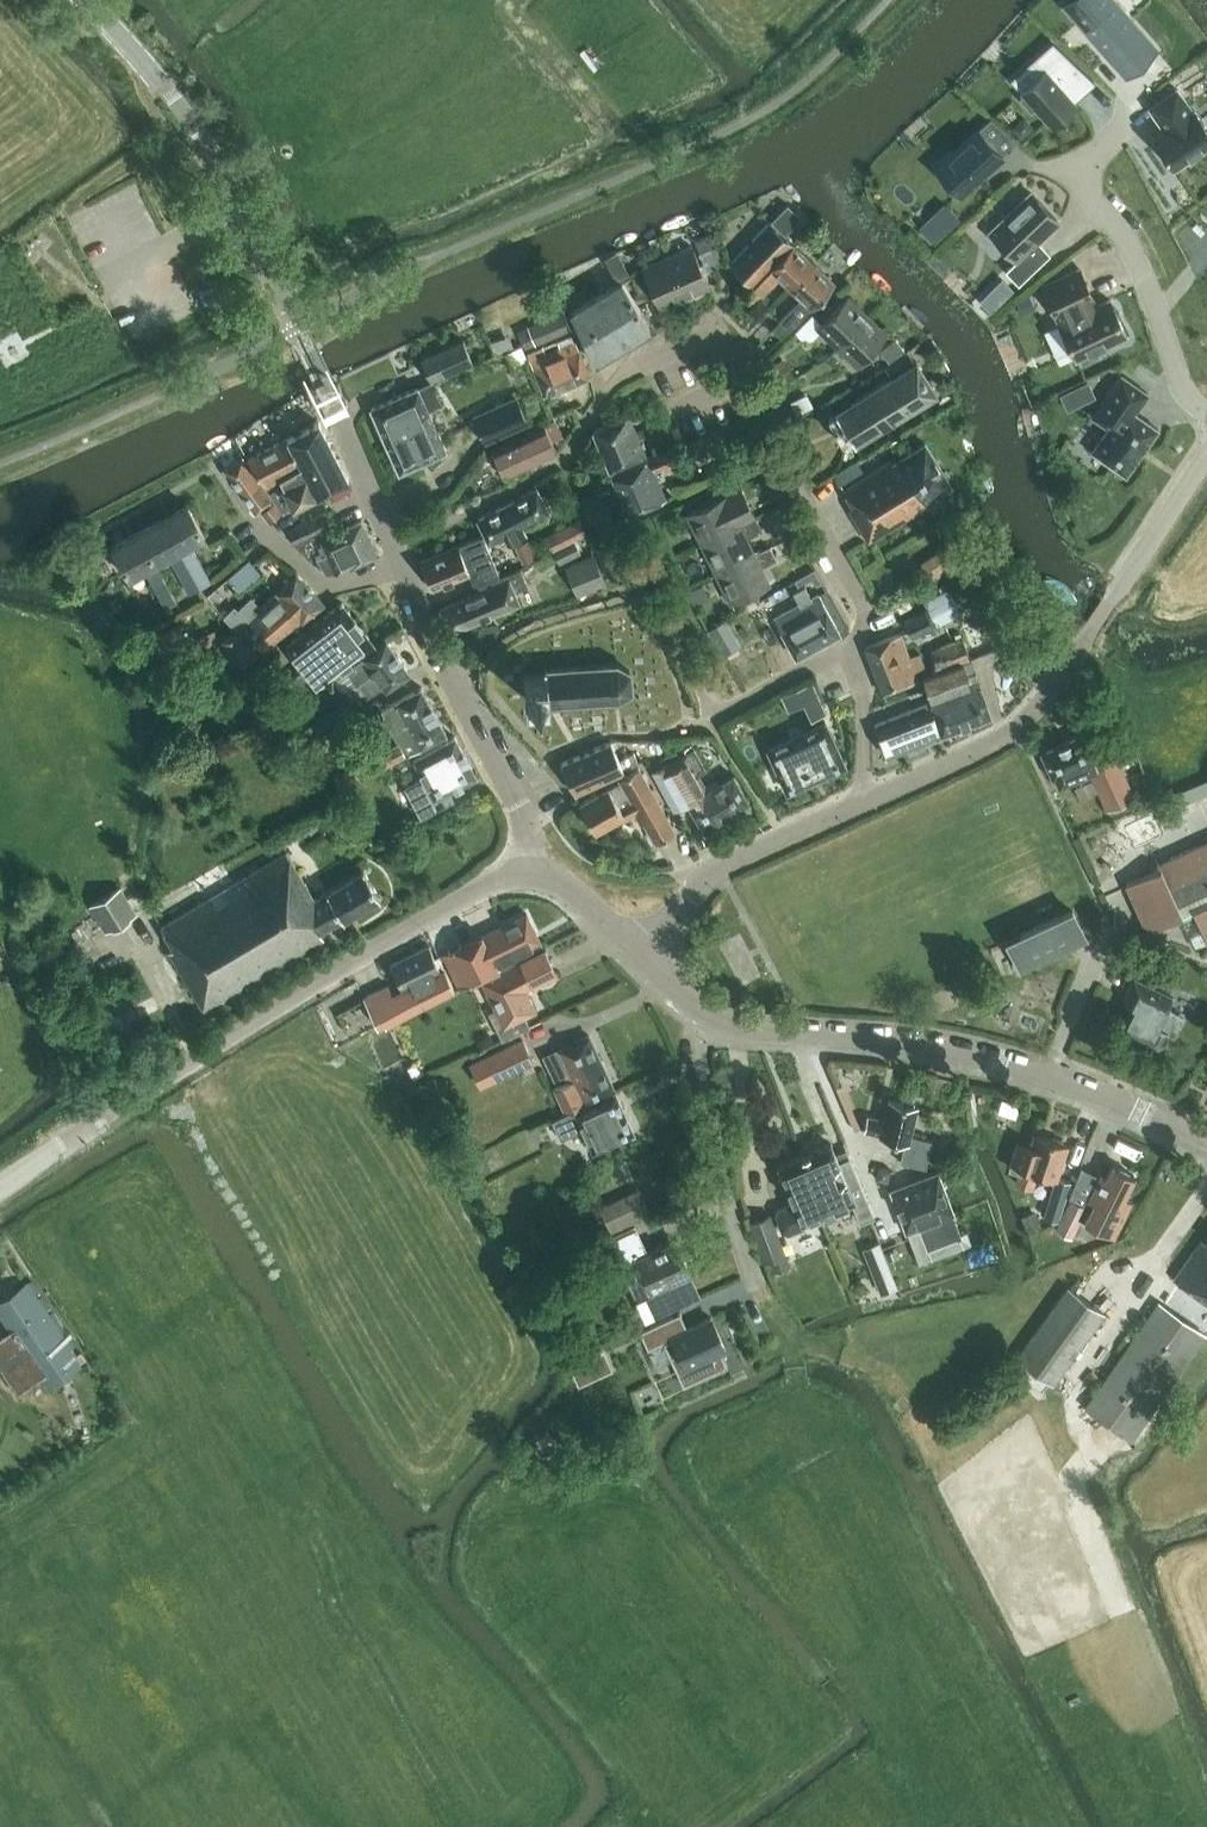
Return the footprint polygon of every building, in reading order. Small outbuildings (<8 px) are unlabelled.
[(1073,14),(1127,74),(1155,49),(1112,0),(1089,0),(1073,14)] [(1045,69),(1021,90),(1024,93),(1020,97),(1031,110),(1036,106),(1052,124),(1075,103),(1070,96),(1080,87),(1061,66),(1051,75),(1045,69)] [(1174,167),(1206,144),(1206,129),(1194,110),(1192,111),(1176,88),(1150,107),(1166,129),(1154,138),(1174,167)] [(1013,127),(1021,136),(1032,126),(1027,121),(1021,120),(1013,127)] [(978,129),(936,167),(959,193),(1002,155),(978,129)] [(1005,270),(1019,284),(1050,253),(1038,240),(1058,221),(1031,192),(990,231),(1017,259),(1005,270)] [(731,263),(753,285),(793,243),(784,234),(801,217),(787,203),(731,263)] [(959,218),(946,206),(933,219),(944,231),(959,218)] [(708,236),(693,243),(698,254),(699,254),(706,270),(721,263),(714,247),(713,247),(708,236)] [(789,287),(813,262),(793,243),(753,285),(749,290),(758,298),(778,277),(789,287)] [(667,255),(684,296),(709,286),(691,245),(667,255)] [(628,275),(616,251),(604,257),(616,282),(628,275)] [(660,307),(684,296),(667,255),(642,266),(660,307)] [(834,282),(813,262),(789,287),(800,297),(779,319),(789,329),(810,307),(811,308),(834,282)] [(1079,268),(1041,285),(1075,358),(1079,356),(1082,362),(1098,354),(1095,348),(1126,334),(1109,299),(1096,305),(1079,268)] [(595,360),(650,328),(621,281),(571,311),(595,360)] [(198,292),(204,304),(216,298),(210,286),(198,292)] [(836,346),(867,314),(848,296),(817,328),(836,346)] [(1031,296),(1019,301),(1024,313),(1036,307),(1031,296)] [(527,326),(528,326),(517,330),(524,348),(535,343),(570,328),(563,310),(527,326)] [(886,332),(867,314),(836,346),(855,364),(886,332)] [(901,346),(888,335),(869,356),(882,367),(901,346)] [(499,338),(489,341),(494,354),(503,350),(499,338)] [(421,359),(431,380),(431,381),(472,362),(463,340),(421,359)] [(575,340),(551,350),(555,359),(552,360),(557,372),(564,369),(570,382),(589,374),(575,340)] [(555,359),(551,350),(546,352),(543,346),(527,352),(529,359),(543,393),(570,382),(564,369),(557,372),(552,360),(555,359)] [(908,351),(884,366),(890,377),(914,362),(908,351)] [(784,359),(770,366),(778,382),(792,375),(784,359)] [(855,443),(936,392),(916,360),(914,362),(890,377),(835,411),(855,443)] [(1092,451),(1126,474),(1158,429),(1134,412),(1148,393),(1121,374),(1092,416),(1108,427),(1092,451)] [(431,380),(371,408),(386,443),(414,431),(408,418),(428,410),(441,403),(431,381),(431,380)] [(528,422),(516,394),(469,415),(481,443),(528,422)] [(414,431),(386,443),(399,471),(446,450),(428,410),(408,418),(414,431)] [(609,469),(645,454),(629,415),(593,431),(609,469)] [(561,436),(554,419),(491,448),(504,475),(524,466),(524,465),(556,449),(552,440),(561,436)] [(287,437),(305,474),(279,487),(280,488),(270,494),(274,500),(282,511),(316,495),(348,479),(318,421),(287,437)] [(265,485),(265,486),(270,494),(280,488),(279,487),(305,474),(287,437),(247,458),(265,485)] [(848,509),(868,541),(921,508),(919,505),(951,485),(925,443),(892,463),(890,460),(842,490),(852,506),(848,509)] [(628,515),(666,498),(653,469),(662,466),(664,471),(682,463),(679,459),(680,459),(674,446),(647,457),(648,459),(611,475),(628,515)] [(242,456),(223,468),(255,513),(260,510),(274,500),(270,494),(265,486),(264,487),(242,456)] [(521,526),(548,511),(536,487),(500,507),(477,518),(489,542),(504,536),(508,543),(525,534),(521,526)] [(726,494),(686,513),(701,543),(740,523),(755,516),(741,487),(726,494)] [(274,500),(260,510),(269,522),(282,512),(281,512),(282,511),(274,500)] [(162,518),(200,587),(210,582),(190,544),(204,536),(188,504),(162,518)] [(322,533),(324,538),(335,533),(334,531),(331,523),(325,511),(288,529),(294,542),(320,529),(322,533)] [(755,553),(755,552),(747,537),(762,530),(755,516),(740,523),(701,543),(715,572),(755,553)] [(137,532),(155,563),(169,555),(189,593),(200,587),(162,518),(137,532)] [(350,566),(376,553),(361,519),(334,531),(335,533),(324,538),(321,539),(327,553),(316,558),(326,573),(336,572),(350,566)] [(580,535),(574,523),(545,537),(552,550),(573,539),(580,535)] [(176,600),(155,563),(137,532),(112,546),(129,577),(144,568),(151,581),(165,606),(176,600)] [(500,578),(500,576),(482,534),(421,560),(423,564),(421,567),(424,574),(427,575),(432,588),(468,573),(475,588),(500,578)] [(573,539),(552,550),(559,562),(580,552),(573,539)] [(923,556),(934,575),(959,561),(948,541),(923,556)] [(770,545),(755,552),(755,553),(715,572),(730,603),(770,583),(761,566),(777,559),(770,545)] [(535,557),(532,551),(520,556),(523,562),(535,557)] [(592,553),(562,566),(575,596),(605,583),(592,553)] [(500,576),(500,578),(502,581),(439,607),(449,631),(518,602),(514,591),(527,585),(520,568),(500,576)] [(255,612),(240,626),(263,650),(324,603),(296,572),(277,591),(262,605),(255,612)] [(940,621),(966,608),(953,584),(928,597),(940,621)] [(793,592),(799,604),(800,604),(822,642),(839,632),(818,593),(811,597),(804,586),(793,592)] [(768,614),(761,599),(744,607),(751,622),(768,614)] [(346,668),(346,669),(363,656),(363,655),(376,645),(342,602),(286,645),(303,667),(297,672),(294,674),(291,680),(290,686),(290,693),(293,699),(297,705),(320,688),(346,668)] [(800,604),(799,604),(774,618),(796,656),(822,642),(800,604)] [(237,610),(235,608),(224,618),(238,632),(240,634),(244,630),(240,626),(247,620),(237,610)] [(922,631),(933,625),(926,609),(914,615),(914,616),(904,621),(912,636),(922,631)] [(1002,643),(990,614),(962,625),(974,654),(1002,643)] [(186,649),(177,625),(154,634),(164,658),(186,649)] [(219,639),(215,630),(196,637),(199,646),(219,639)] [(236,665),(258,653),(240,634),(238,632),(220,639),(236,665)] [(914,671),(925,667),(919,652),(909,656),(900,633),(865,647),(882,693),(918,679),(914,671)] [(363,656),(346,669),(355,682),(349,687),(359,702),(383,686),(385,689),(409,672),(386,638),(376,645),(363,655),(363,656)] [(939,672),(962,663),(961,662),(969,659),(962,638),(956,640),(930,650),(935,663),(938,671),(939,672)] [(618,699),(632,690),(631,671),(615,663),(544,668),(544,674),(524,676),(526,698),(546,697),(546,704),(618,699)] [(966,675),(962,663),(939,672),(938,671),(923,677),(941,734),(990,715),(978,679),(977,679),(975,671),(966,675)] [(812,681),(797,688),(803,703),(811,719),(826,712),(812,681)] [(383,765),(446,733),(421,686),(381,708),(399,742),(377,754),(371,756),(377,768),(383,765)] [(774,702),(781,715),(791,710),(785,697),(774,702)] [(939,734),(940,734),(929,701),(876,722),(877,729),(887,755),(929,738),(933,740),(938,738),(939,734)] [(822,774),(844,764),(825,722),(803,733),(802,732),(790,738),(768,749),(787,790),(809,780),(810,781),(822,775),(822,774)] [(1107,809),(1134,797),(1113,749),(1096,756),(1085,731),(1040,751),(1052,778),(1055,777),(1059,786),(1090,773),(1107,809)] [(454,735),(413,758),(423,776),(404,786),(420,815),(451,798),(447,790),(476,776),(454,735)] [(623,769),(638,762),(633,752),(619,758),(610,741),(561,762),(574,791),(623,769)] [(707,789),(697,773),(705,768),(694,748),(686,752),(652,771),(674,809),(688,802),(702,828),(749,802),(733,775),(707,790),(707,789)] [(359,780),(351,765),(334,775),(342,789),(359,780)] [(655,842),(674,831),(638,767),(619,778),(621,781),(609,788),(608,787),(579,803),(595,831),(623,815),(625,819),(635,813),(641,824),(644,822),(655,842)] [(707,790),(720,783),(716,776),(704,784),(707,789),(707,790)] [(1174,807),(1206,793),(1206,777),(1169,793),(1174,807)] [(1137,796),(1142,808),(1158,801),(1153,789),(1137,796)] [(1171,856),(1173,862),(1125,883),(1147,931),(1182,915),(1181,913),(1192,908),(1196,917),(1206,941),(1206,840),(1171,856)] [(343,918),(380,896),(363,868),(314,897),(286,851),(160,926),(173,947),(168,950),(204,1010),(323,938),(319,931),(342,918),(343,918)] [(135,915),(119,887),(90,904),(106,932),(135,915)] [(1085,937),(1072,910),(1020,934),(1032,961),(1085,937)] [(458,987),(543,946),(526,912),(442,953),(458,987)] [(1184,922),(1196,948),(1206,942),(1206,941),(1196,917),(1184,922)] [(440,970),(429,945),(390,963),(402,988),(392,993),(388,984),(364,996),(377,1023),(384,1020),(385,1022),(454,988),(444,968),(440,970)] [(525,988),(557,971),(545,947),(481,978),(495,1008),(489,1011),(502,1038),(529,1026),(523,1015),(535,1009),(525,988)] [(1174,1036),(1184,1016),(1165,1007),(1171,996),(1134,977),(1123,998),(1136,1005),(1122,1031),(1126,1034),(1125,1036),(1136,1042),(1137,1039),(1159,1050),(1167,1033),(1174,1036)] [(554,1088),(565,1112),(585,1103),(585,1104),(615,1090),(614,1089),(588,1035),(559,1048),(573,1079),(554,1088)] [(522,1039),(470,1063),(480,1085),(532,1061),(522,1039)] [(417,1078),(423,1075),(417,1064),(407,1069),(413,1081),(415,1080),(417,1078)] [(719,1098),(730,1096),(727,1085),(717,1087),(719,1098)] [(585,1103),(565,1112),(565,1113),(552,1119),(561,1138),(581,1129),(588,1142),(580,1146),(584,1154),(633,1132),(615,1090),(585,1104),(585,1103)] [(925,1167),(932,1140),(910,1135),(917,1105),(888,1098),(883,1119),(867,1115),(864,1130),(880,1133),(879,1135),(904,1141),(900,1161),(925,1167)] [(1056,1178),(1067,1144),(1034,1133),(1030,1145),(1016,1141),(1007,1169),(1019,1172),(1016,1182),(1032,1187),(1036,1172),(1056,1178)] [(833,1208),(834,1207),(851,1200),(860,1220),(874,1214),(871,1209),(859,1180),(849,1156),(838,1161),(830,1143),(801,1155),(819,1198),(828,1194),(833,1208)] [(837,1216),(834,1207),(833,1208),(828,1194),(819,1198),(801,1155),(778,1165),(793,1201),(779,1206),(775,1214),(781,1230),(788,1233),(804,1226),(802,1221),(818,1214),(821,1222),(837,1216)] [(1080,1218),(1114,1235),(1131,1199),(1124,1195),(1134,1175),(1112,1164),(1106,1176),(1100,1173),(1088,1198),(1094,1201),(1091,1207),(1086,1205),(1080,1218)] [(891,1168),(883,1167),(877,1171),(875,1178),(888,1181),(891,1168)] [(953,1212),(937,1171),(890,1189),(905,1230),(917,1226),(926,1249),(961,1235),(952,1212),(953,1212)] [(648,1211),(636,1186),(598,1205),(610,1230),(648,1211)] [(1057,1219),(1066,1192),(1052,1188),(1044,1215),(1057,1219)] [(1080,1218),(1086,1205),(1070,1197),(1055,1228),(1071,1237),(1080,1218)] [(1040,1225),(1034,1210),(1021,1216),(1027,1230),(1040,1225)] [(776,1231),(770,1214),(749,1221),(764,1261),(771,1258),(775,1269),(788,1264),(776,1231)] [(595,1239),(587,1223),(549,1243),(557,1259),(595,1239)] [(675,1239),(647,1252),(636,1228),(609,1240),(627,1278),(642,1270),(652,1291),(690,1273),(675,1239)] [(1205,1241),(1202,1239),(1171,1282),(1206,1305),(1206,1239),(1205,1241)] [(877,1240),(863,1245),(881,1290),(894,1284),(877,1240)] [(607,1242),(561,1266),(573,1289),(618,1265),(607,1242)] [(80,1363),(26,1283),(0,1301),(0,1312),(49,1384),(80,1363)] [(1052,1384),(1104,1312),(1068,1286),(1016,1357),(1052,1384)] [(1131,1439),(1205,1334),(1158,1301),(1084,1407),(1131,1439)] [(680,1312),(639,1330),(647,1348),(662,1341),(682,1385),(727,1365),(721,1352),(725,1350),(710,1317),(687,1327),(680,1312)] [(601,1353),(588,1359),(597,1377),(609,1372),(601,1353)] [(579,1386),(597,1377),(588,1359),(571,1367),(579,1386)]
